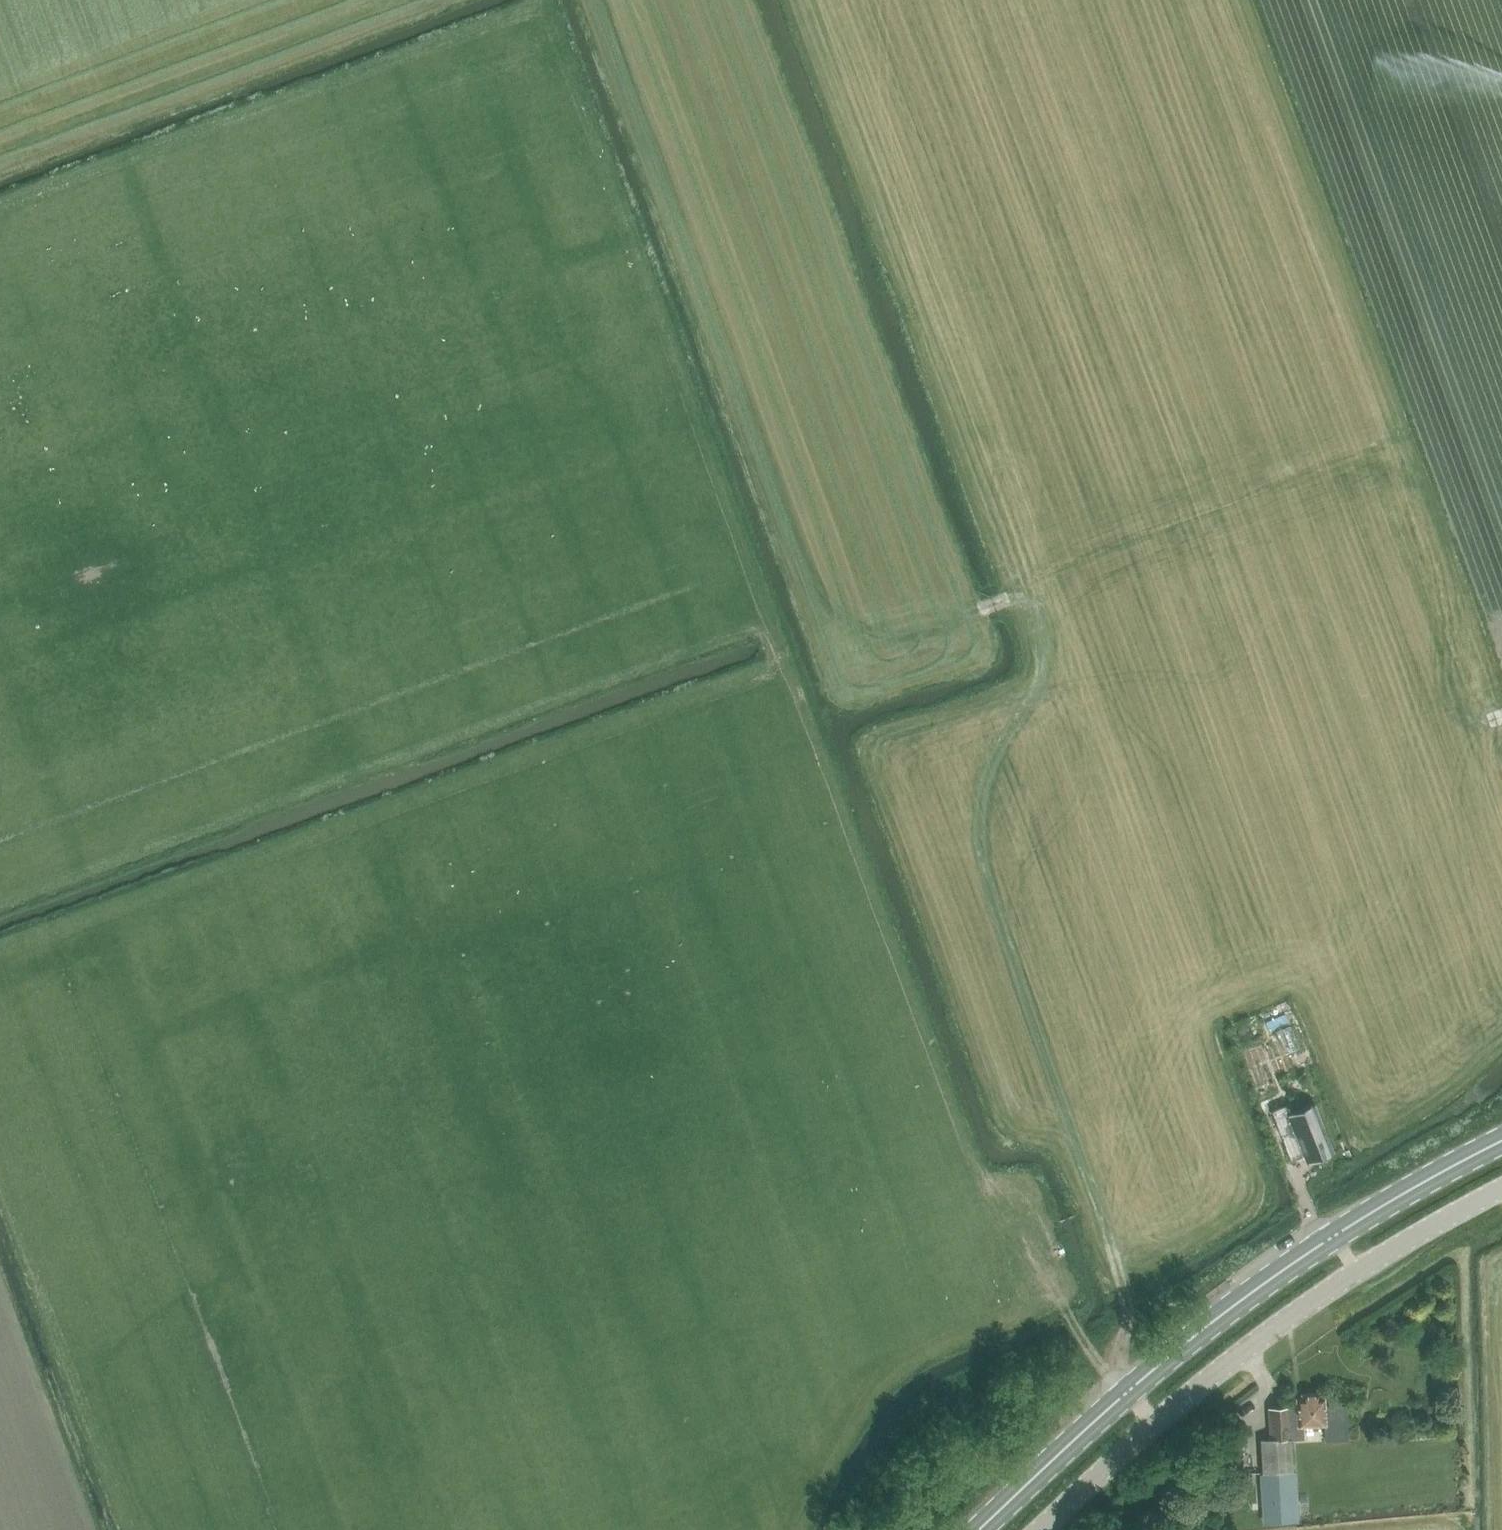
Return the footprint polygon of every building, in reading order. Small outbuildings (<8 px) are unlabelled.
[(1255,1083),(1259,1095),(1271,1091),(1267,1079),(1255,1083)] [(1321,1157),(1335,1152),(1316,1104),(1315,1104),(1318,1112),(1291,1122),(1288,1115),(1287,1115),(1284,1106),(1271,1111),(1291,1161),(1303,1156),(1319,1150),(1321,1157)] [(1048,1250),(1055,1266),(1064,1262),(1057,1246),(1048,1250)] [(1269,1409),(1271,1440),(1271,1441),(1291,1440),(1303,1439),(1303,1426),(1324,1425),(1324,1442),(1348,1441),(1346,1405),(1324,1406),(1323,1397),(1318,1398),(1318,1392),(1302,1393),(1303,1398),(1297,1398),(1298,1410),(1289,1411),(1289,1408),(1269,1409)] [(1271,1440),(1261,1440),(1262,1473),(1268,1473),(1292,1472),(1291,1440),(1271,1441),(1271,1440)] [(1293,1474),(1262,1476),(1264,1523),(1296,1521),(1293,1474)]
